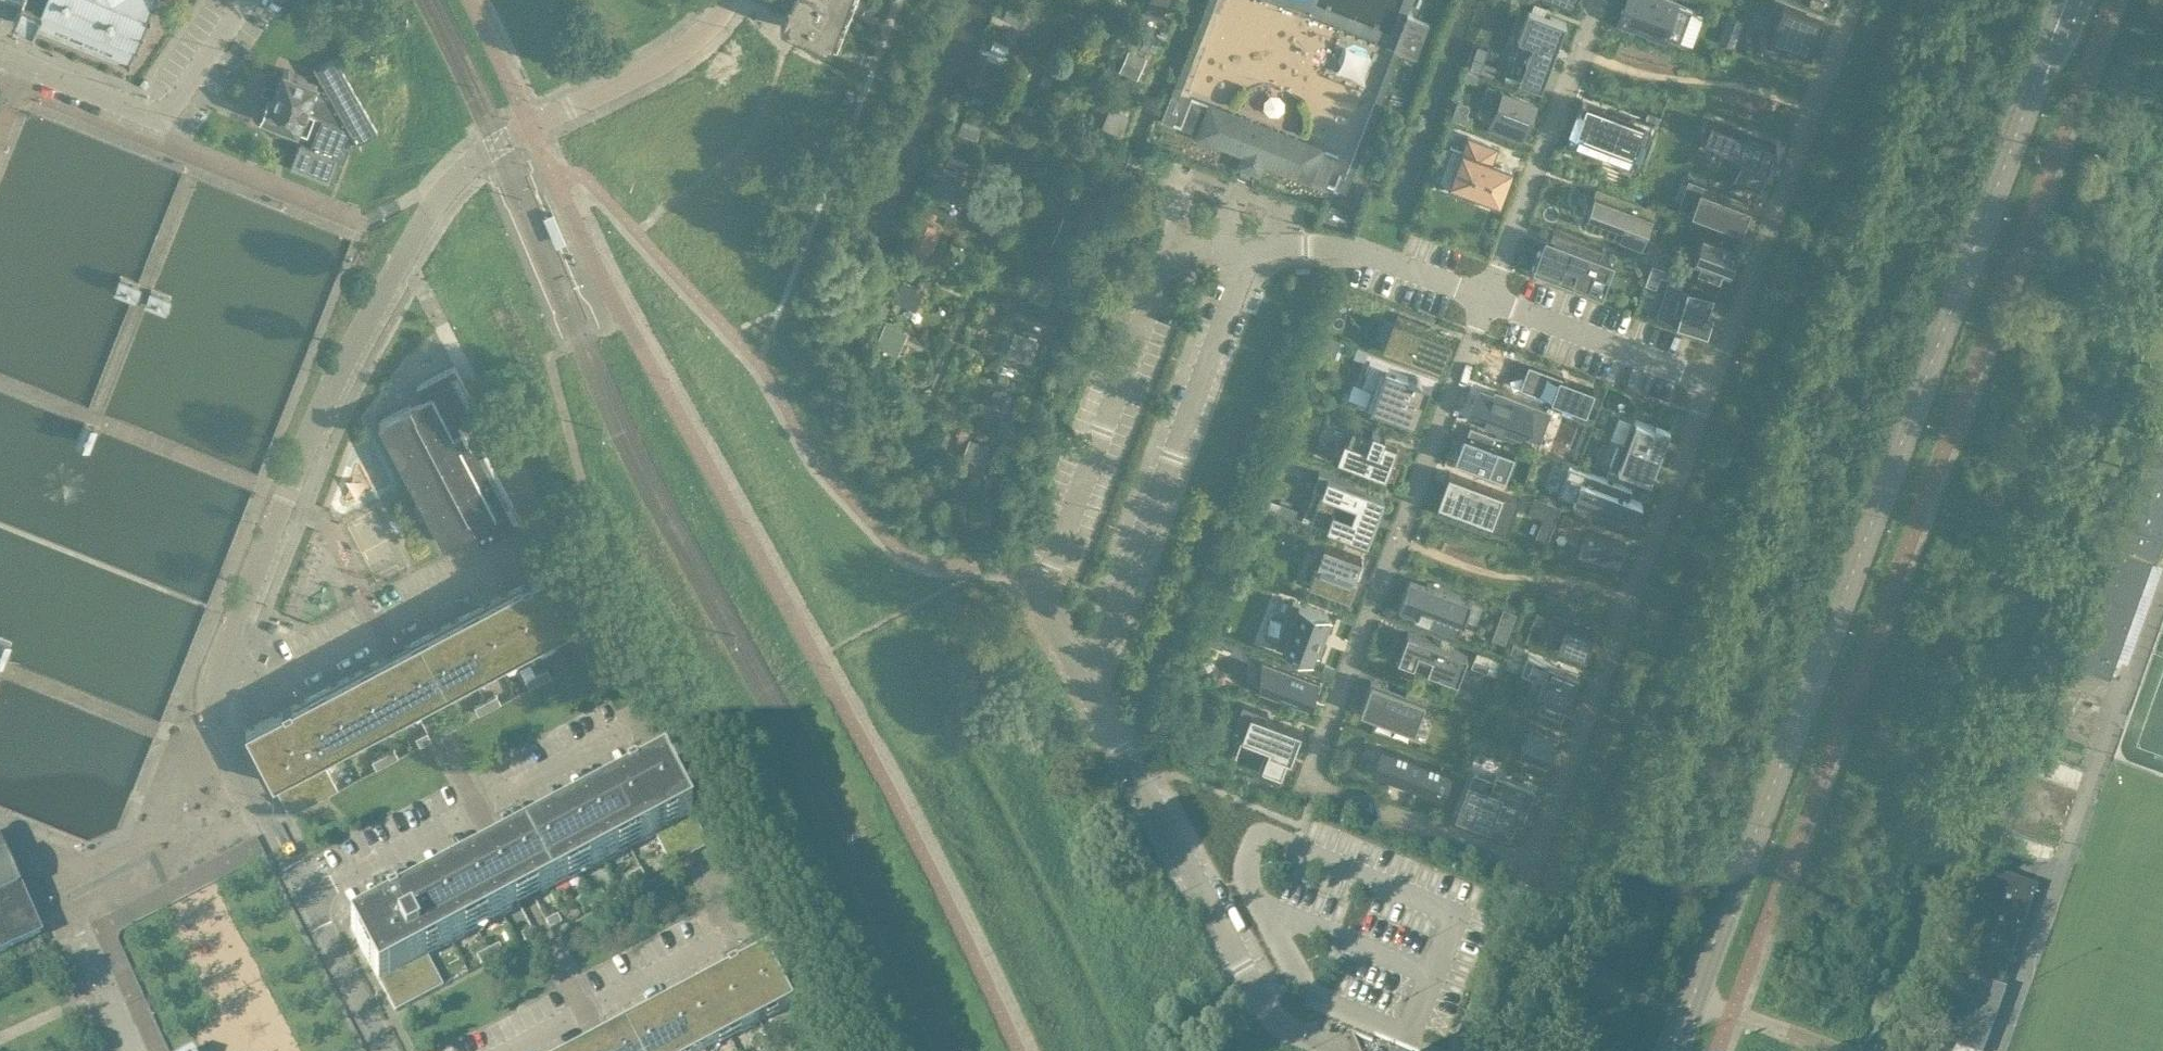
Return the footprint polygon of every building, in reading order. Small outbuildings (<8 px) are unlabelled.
[(14,19),(34,27),(35,23),(127,61),(130,63),(131,60),(131,59),(155,0),(21,0),(14,19)] [(779,18),(829,38),(838,13),(834,12),(838,4),(842,5),(844,0),(786,0),(779,18)] [(1032,1),(1030,0),(1008,0),(1001,17),(1022,26),(1032,1)] [(1169,0),(1149,0),(1144,12),(1161,19),(1169,0)] [(1161,121),(1172,126),(1177,114),(1172,112),(1216,0),(1208,0),(1161,121)] [(1669,0),(1625,0),(1618,18),(1635,24),(1634,28),(1646,32),(1647,29),(1679,41),(1691,8),(1669,0)] [(1541,87),(1566,22),(1528,8),(1527,9),(1530,10),(1520,36),(1518,35),(1517,36),(1521,38),(1508,73),(1505,72),(1505,73),(1541,87)] [(1340,176),(1335,189),(1346,194),(1400,55),(1401,53),(1407,54),(1415,58),(1428,23),(1408,15),(1403,29),(1344,178),(1340,176)] [(1742,19),(1729,15),(1724,27),(1736,31),(1737,32),(1742,19)] [(1478,45),(1470,67),(1478,70),(1482,60),(1487,48),(1478,45)] [(1137,77),(1146,56),(1128,48),(1119,69),(1137,77)] [(299,141),(290,165),(328,180),(330,176),(336,178),(349,146),(340,142),(342,135),(347,133),(354,145),(358,143),(360,147),(361,146),(358,142),(377,131),(334,57),(316,68),(314,65),(313,65),(320,78),(316,80),(316,81),(284,68),(276,87),(265,82),(260,93),(268,96),(261,114),(307,132),(313,115),(322,118),(311,146),(299,141)] [(996,85),(1004,63),(986,57),(978,79),(996,85)] [(1482,60),(1478,70),(1493,76),(1497,65),(1482,60)] [(1468,71),(1466,77),(1477,82),(1480,75),(1468,71)] [(1533,102),(1486,85),(1479,105),(1495,111),(1490,126),(1520,137),(1533,102)] [(850,103),(854,94),(846,91),(842,99),(850,103)] [(1458,100),(1451,117),(1466,123),(1469,116),(1465,115),(1469,104),(1458,100)] [(1210,108),(1192,101),(1181,130),(1245,154),(1244,158),(1261,165),(1262,161),(1326,186),(1328,180),(1337,157),(1319,150),(1318,155),(1271,136),(1272,132),(1257,126),(1255,130),(1209,112),(1210,108)] [(1634,170),(1652,121),(1650,121),(1648,125),(1628,117),(1587,102),(1576,130),(1579,131),(1580,129),(1597,135),(1596,138),(1620,147),(1616,159),(1633,165),(1631,169),(1634,170)] [(1120,132),(1128,113),(1110,106),(1102,124),(1120,132)] [(1646,109),(1644,117),(1653,121),(1650,128),(1655,130),(1661,115),(1646,109)] [(977,139),(983,121),(964,114),(957,131),(977,139)] [(1767,165),(1775,144),(1709,120),(1703,136),(1739,155),(1739,156),(1740,156),(1740,157),(1741,157),(1741,158),(1741,159),(1741,160),(1741,161),(1741,162),(1732,178),(1758,188),(1762,178),(1762,177),(1763,177),(1763,176),(1763,175),(1762,175),(1762,174),(1762,173),(1760,170),(1760,169),(1760,168),(1760,167),(1760,166),(1761,167),(1762,167),(1762,168),(1763,168),(1764,168),(1764,167),(1765,167),(1766,167),(1766,166),(1767,166),(1767,165)] [(1510,170),(1511,168),(1509,167),(1491,161),(1496,146),(1467,136),(1462,150),(1451,146),(1452,146),(1449,145),(1449,147),(1438,176),(1437,178),(1439,179),(1439,178),(1449,182),(1451,183),(1497,200),(1496,200),(1499,201),(1499,199),(1510,170)] [(953,199),(962,175),(942,167),(932,191),(953,199)] [(1687,176),(1677,205),(1734,226),(1739,214),(1746,216),(1750,205),(1746,204),(1748,199),(1687,176)] [(1593,192),(1586,211),(1622,225),(1618,235),(1640,244),(1647,227),(1652,214),(1645,211),(1647,205),(1600,187),(1597,194),(1593,192)] [(928,252),(937,230),(918,222),(908,244),(928,252)] [(1599,256),(1601,248),(1553,230),(1549,239),(1555,241),(1552,249),(1541,244),(1540,247),(1538,246),(1531,264),(1549,271),(1550,268),(1561,272),(1561,271),(1564,263),(1576,267),(1572,278),(1571,279),(1588,285),(1593,271),(1605,275),(1610,260),(1599,256)] [(1728,270),(1737,246),(1702,233),(1693,256),(1702,260),(1697,273),(1719,282),(1724,268),(1728,270)] [(1638,247),(1635,256),(1651,261),(1654,253),(1646,250),(1638,247)] [(1669,270),(1652,264),(1646,283),(1655,286),(1659,274),(1667,277),(1669,270)] [(1045,305),(1054,283),(1036,277),(1028,299),(1045,305)] [(135,298),(140,286),(138,285),(120,278),(116,290),(133,297),(135,298)] [(914,311),(922,289),(901,281),(893,302),(914,311)] [(1708,311),(1714,294),(1712,293),(1712,295),(1668,281),(1658,314),(1706,329),(1705,332),(1706,333),(1708,328),(1712,312),(1708,311)] [(165,310),(170,298),(153,291),(151,290),(146,302),(149,303),(165,310)] [(1385,311),(1374,340),(1425,359),(1436,330),(1385,311)] [(886,323),(878,341),(897,350),(905,331),(886,323)] [(1029,364),(1038,339),(1013,329),(1003,354),(1029,364)] [(1430,383),(1421,380),(1420,379),(1419,377),(1417,376),(1416,375),(1414,375),(1412,374),(1411,374),(1409,375),(1407,375),(1369,361),(1360,384),(1372,388),(1365,406),(1415,424),(1426,393),(1430,383)] [(478,412),(454,365),(416,385),(425,403),(413,409),(410,404),(378,421),(443,543),(476,525),(480,533),(477,535),(481,544),(522,522),(480,443),(471,448),(458,423),(478,412)] [(1523,387),(1522,391),(1546,401),(1548,396),(1554,398),(1584,409),(1583,410),(1585,411),(1585,410),(1589,411),(1595,396),(1591,395),(1594,388),(1592,387),(1592,388),(1562,377),(1531,366),(1523,387)] [(1011,395),(994,388),(987,406),(1005,412),(1011,395)] [(1479,390),(1470,415),(1536,440),(1548,409),(1496,390),(1494,396),(1479,390)] [(1564,406),(1562,412),(1592,423),(1594,417),(1564,406)] [(1654,426),(1635,419),(1624,448),(1617,445),(1609,465),(1626,471),(1649,480),(1668,431),(1669,427),(1655,422),(1654,426)] [(94,446),(102,427),(90,422),(83,441),(94,446)] [(1509,448),(1492,442),(1494,435),(1469,425),(1466,433),(1463,431),(1459,442),(1453,458),(1499,475),(1509,448)] [(2064,659),(2109,675),(2116,657),(2113,657),(2140,583),(2131,580),(2140,556),(2151,560),(2155,562),(2162,539),(2162,428),(2156,425),(2113,543),(2103,570),(2098,568),(2077,627),(2076,627),(2064,659)] [(1394,459),(1399,445),(1383,439),(1385,434),(1372,429),(1370,434),(1362,432),(1363,429),(1358,428),(1357,430),(1351,428),(1347,440),(1344,438),(1337,457),(1353,463),(1392,478),(1399,461),(1394,459)] [(985,465),(992,446),(968,437),(962,455),(985,465)] [(1630,488),(1568,465),(1557,494),(1633,522),(1641,502),(1627,497),(1630,488)] [(1609,465),(1606,474),(1623,480),(1626,471),(1609,465)] [(1318,471),(1312,487),(1320,490),(1310,519),(1367,540),(1384,496),(1318,471)] [(1437,501),(1434,507),(1506,534),(1508,528),(1520,498),(1448,471),(1437,501)] [(1540,511),(1543,503),(1529,497),(1525,506),(1540,511)] [(1291,519),(1296,507),(1280,501),(1275,513),(1291,519)] [(1552,516),(1555,507),(1543,503),(1540,511),(1552,516)] [(1587,519),(1563,510),(1557,526),(1581,535),(1577,548),(1617,563),(1625,542),(1584,527),(1587,519)] [(1361,557),(1323,542),(1316,561),(1309,581),(1308,583),(1350,598),(1357,581),(1353,579),(1361,557)] [(587,617),(559,564),(531,579),(530,577),(522,581),(523,583),(395,651),(291,705),(290,703),(282,708),(283,710),(245,730),(289,814),(338,788),(319,752),(328,747),(331,752),(360,737),(358,732),(379,720),(381,726),(412,709),(409,704),(420,698),(428,694),(431,700),(463,683),(460,678),(471,672),(481,667),(484,672),(513,656),(511,651),(521,645),(532,640),(534,645),(587,617)] [(1407,581),(1398,606),(1417,613),(1414,621),(1429,626),(1457,637),(1463,619),(1469,604),(1471,599),(1426,582),(1409,576),(1407,581)] [(1326,618),(1328,614),(1292,600),(1275,645),(1311,659),(1313,654),(1326,618)] [(1508,636),(1515,617),(1506,613),(1498,633),(1508,636)] [(1593,631),(1547,614),(1544,622),(1545,622),(1539,638),(1555,643),(1555,644),(1564,648),(1565,647),(1568,648),(1568,649),(1584,655),(1586,649),(1585,649),(1586,646),(1587,646),(1593,631)] [(1463,662),(1467,654),(1448,647),(1439,643),(1407,631),(1404,640),(1397,658),(1434,671),(1448,677),(1457,680),(1463,662)] [(1231,651),(1242,655),(1243,643),(1213,632),(1209,643),(1222,648),(1222,643),(1232,647),(1231,651)] [(16,643),(4,638),(0,648),(0,659),(8,662),(16,643)] [(1515,668),(1524,645),(1512,641),(1504,664),(1515,668)] [(1577,672),(1547,661),(1527,654),(1521,671),(1541,678),(1536,692),(1542,694),(1537,708),(1560,716),(1565,703),(1566,703),(1577,672)] [(1490,662),(1475,657),(1472,665),(1487,670),(1490,662)] [(1309,709),(1319,680),(1261,658),(1261,660),(1268,662),(1258,690),(1278,697),(1280,693),(1295,699),(1294,703),(1309,709)] [(547,667),(536,673),(540,681),(551,675),(547,667)] [(525,679),(529,687),(540,681),(536,673),(525,679)] [(1419,716),(1427,694),(1407,687),(1404,693),(1370,680),(1359,710),(1413,730),(1419,716)] [(496,694),(485,700),(490,708),(501,702),(496,694)] [(490,708),(485,700),(474,706),(478,714),(490,708)] [(1267,712),(1242,702),(1231,731),(1268,745),(1260,765),(1280,773),(1286,757),(1290,758),(1295,744),(1300,730),(1265,716),(1267,712)] [(1522,713),(1520,720),(1536,726),(1539,719),(1522,713)] [(1520,720),(1511,717),(1502,741),(1545,757),(1554,733),(1536,726),(1520,720)] [(452,718),(441,724),(445,732),(456,726),(452,718)] [(416,737),(420,745),(431,739),(427,731),(416,737)] [(1452,772),(1380,745),(1370,771),(1387,777),(1426,792),(1442,798),(1452,772)] [(394,748),(383,754),(387,762),(398,756),(394,748)] [(387,762),(383,754),(372,760),(376,768),(387,762)] [(709,848),(664,764),(636,779),(635,776),(627,781),(628,783),(500,851),(397,905),(396,903),(388,907),(389,909),(351,929),(395,1013),(443,988),(424,952),(433,947),(436,952),(466,936),(463,931),(484,920),(487,925),(518,909),(515,903),(525,898),(533,893),(536,899),(568,882),(565,877),(586,866),(589,871),(619,856),(616,851),(637,839),(640,845),(655,837),(671,867),(709,848)] [(1523,816),(1534,788),(1495,773),(1493,779),(1473,771),(1465,793),(1466,793),(1459,812),(1477,819),(1511,832),(1518,814),(1523,816)] [(38,936),(0,851),(0,953),(38,936)] [(629,877),(634,887),(645,881),(641,872),(629,877)] [(2037,888),(1994,873),(1956,976),(1960,977),(1933,1050),(1954,1050),(1955,1048),(1963,1050),(1983,1050),(2005,991),(2000,990),(2005,976),(2037,888)] [(601,893),(590,898),(595,908),(606,902),(601,893)] [(579,904),(584,914),(595,908),(590,898),(579,904)] [(557,917),(546,923),(550,931),(561,925),(557,917)] [(521,936),(525,944),(536,938),(532,931),(521,936)] [(499,946),(488,952),(493,961),(504,956),(499,946)] [(477,958),(482,967),(493,961),(488,952),(477,958)] [(719,1046),(716,1040),(726,1035),(737,1029),(740,1034),(792,1006),(764,953),(736,968),(735,966),(727,970),(728,972),(601,1040),(579,1050),(708,1050),(719,1046)]
